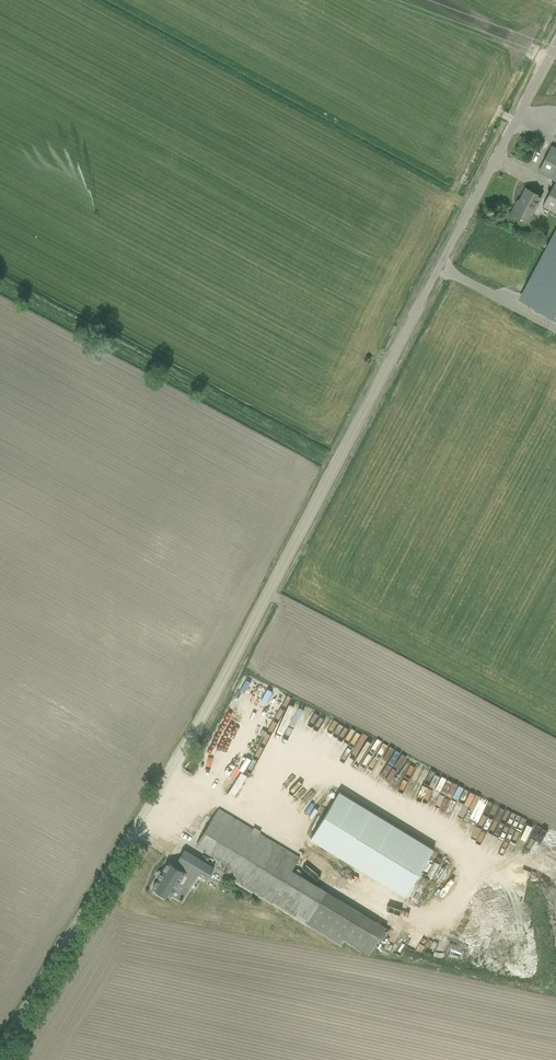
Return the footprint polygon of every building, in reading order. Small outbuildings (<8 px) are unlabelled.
[(539,171),(555,180),(555,148),(552,146),(539,171)] [(543,206),(555,212),(555,181),(543,206)] [(511,214),(521,219),(527,222),(541,196),(526,189),(520,201),(518,200),(511,214)] [(520,296),(555,314),(555,228),(520,296)] [(301,739),(315,719),(309,715),(295,735),(301,739)] [(351,749),(359,754),(368,741),(356,733),(343,752),(347,754),(351,749)] [(379,743),(371,757),(379,762),(374,770),(392,781),(405,758),(379,743)] [(298,797),(307,788),(301,781),(291,790),(298,797)] [(457,785),(451,797),(484,812),(489,800),(457,785)] [(339,791),(311,838),(405,895),(434,848),(339,791)] [(276,805),(280,809),(289,800),(286,796),(276,805)] [(468,822),(472,811),(457,806),(453,817),(468,822)] [(500,821),(505,809),(498,806),(493,818),(500,821)] [(386,927),(290,869),(298,856),(219,809),(196,846),(228,865),(223,873),(270,902),(340,944),(343,939),(369,955),(386,927)] [(519,852),(523,837),(516,835),(512,850),(519,852)] [(519,851),(532,855),(535,845),(529,843),(523,841),(519,851)] [(214,867),(184,849),(175,865),(168,861),(152,887),(157,890),(155,892),(164,897),(165,895),(171,899),(180,885),(183,886),(192,870),(207,879),(214,867)]
